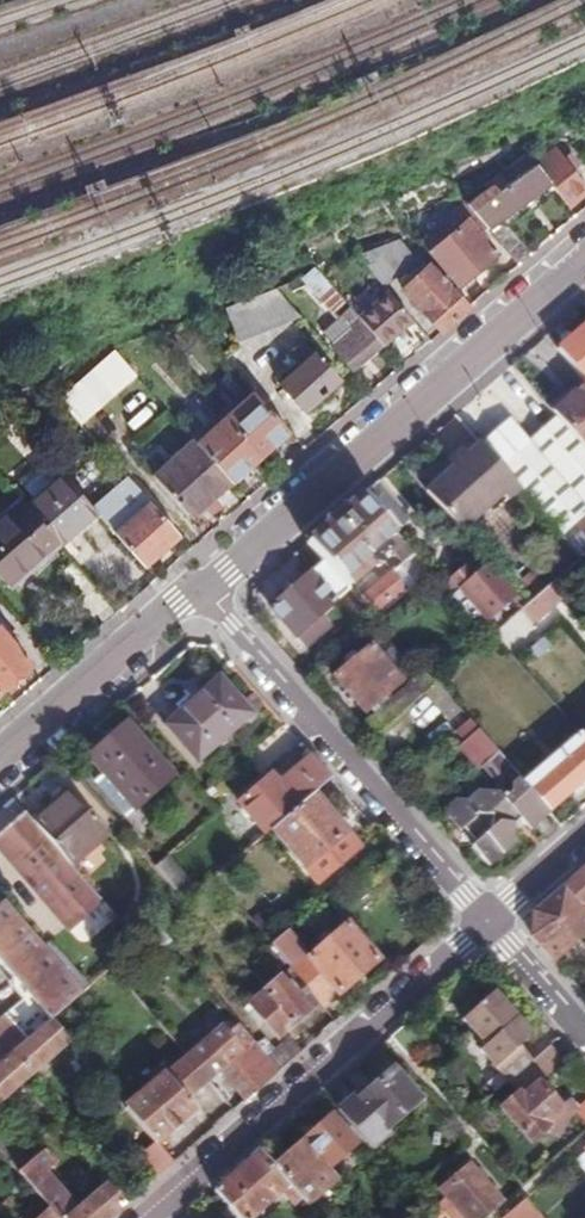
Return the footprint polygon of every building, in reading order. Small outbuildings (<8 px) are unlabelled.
[(532,169),(542,181),(548,177),(571,203),(584,191),(584,187),(553,150),(532,169)] [(532,169),(526,161),(493,185),(466,204),(486,228),(545,185),(542,181),(532,169)] [(486,228),(466,204),(455,213),(465,223),(432,251),(461,284),(497,253),(480,232),(486,228)] [(519,267),(533,256),(516,236),(508,237),(500,245),(519,267)] [(403,238),(358,256),(384,287),(418,257),(403,238)] [(406,290),(444,333),(472,309),(435,265),(406,290)] [(278,288),(228,309),(243,338),(301,314),(278,288)] [(382,347),(332,290),(320,299),(336,318),(341,314),(346,320),(343,323),(351,330),(334,345),(355,370),(382,347)] [(359,317),(384,346),(412,321),(387,290),(359,317)] [(560,351),(575,368),(584,379),(584,329),(560,351)] [(343,384),(308,345),(294,356),(304,366),(282,385),(308,415),(343,384)] [(139,375),(119,351),(62,399),(83,423),(139,375)] [(541,398),(560,419),(581,444),(584,441),(584,379),(575,368),(541,398)] [(253,392),(225,417),(261,458),(289,433),(253,392)] [(198,441),(233,481),(261,458),(225,417),(198,441)] [(578,556),(584,550),(584,448),(581,444),(560,419),(531,445),(503,469),(520,489),(578,556)] [(485,449),(503,469),(531,445),(513,424),(485,449)] [(193,516),(233,481),(198,441),(195,438),(156,472),(193,516)] [(480,443),(425,490),(427,493),(461,531),(503,494),(508,500),(520,489),(503,469),(485,449),(480,443)] [(59,543),(60,544),(98,513),(67,477),(29,507),(59,543)] [(379,481),(362,496),(396,534),(412,519),(379,481)] [(362,496),(307,544),(325,564),(349,591),(389,556),(381,547),(388,541),(405,561),(401,563),(419,584),(431,574),(396,534),(362,496)] [(22,499),(0,519),(0,576),(9,586),(59,543),(29,507),(22,499)] [(116,534),(145,568),(181,536),(153,503),(116,534)] [(485,522),(494,543),(510,537),(501,515),(485,522)] [(323,616),(351,593),(349,591),(325,564),(273,609),(305,646),(330,625),(323,616)] [(454,579),(444,589),(479,629),(482,626),(496,615),(511,603),(521,613),(522,611),(526,608),(486,565),(474,575),(466,565),(452,578),(454,579)] [(391,575),(364,599),(376,614),(405,589),(391,575)] [(548,589),(528,606),(526,608),(522,611),(532,622),(559,601),(548,589)] [(496,615),(482,626),(487,633),(501,621),(496,615)] [(32,665),(0,628),(0,692),(32,665)] [(372,648),(337,679),(368,711),(401,682),(372,648)] [(369,727),(377,736),(433,690),(424,681),(369,727)] [(219,682),(166,727),(195,762),(249,718),(219,682)] [(128,727),(88,761),(102,778),(95,784),(125,819),(172,779),(128,727)] [(461,749),(475,764),(495,747),(480,732),(461,749)] [(582,733),(526,782),(550,808),(551,809),(584,779),(584,736),(582,733)] [(495,747),(475,764),(483,773),(503,756),(495,747)] [(312,796),(331,780),(312,759),(277,787),(269,780),(238,807),(263,838),(272,831),(312,796)] [(509,792),(468,827),(479,841),(475,843),(493,865),(507,851),(503,846),(518,833),(517,825),(524,818),(532,827),(550,808),(526,782),(512,795),(509,792)] [(466,825),(468,827),(509,792),(507,789),(482,788),(471,798),(457,797),(451,804),(451,817),(463,829),(466,825)] [(312,796),(272,831),(319,885),(360,850),(312,796)] [(31,824),(67,866),(105,833),(74,799),(57,812),(51,805),(31,824)] [(23,815),(0,836),(0,854),(68,930),(100,904),(67,866),(31,824),(23,815)] [(156,873),(185,906),(197,896),(168,864),(156,873)] [(564,890),(584,914),(584,871),(564,890)] [(564,890),(536,914),(535,942),(555,966),(584,940),(584,914),(564,890)] [(49,1025),(80,998),(3,910),(0,913),(0,969),(30,1003),(9,1024),(5,1023),(0,1028),(0,1068),(49,1025)] [(291,933),(273,949),(293,973),(321,1006),(323,1009),(381,962),(348,924),(311,957),(291,933)] [(321,1006),(293,973),(246,1012),(255,1022),(260,1017),(281,1038),(321,1006)] [(511,1088),(531,1071),(536,1067),(524,1054),(536,1043),(498,999),(466,1026),(489,1052),(483,1057),(511,1088)] [(67,1045),(49,1025),(0,1068),(0,1105),(67,1045)] [(406,1026),(392,1038),(415,1066),(430,1054),(406,1026)] [(206,1040),(126,1110),(157,1145),(195,1113),(186,1103),(221,1073),(247,1103),(280,1075),(265,1058),(239,1028),(214,1049),(206,1040)] [(265,1058),(280,1075),(303,1054),(290,1039),(265,1058)] [(552,1053),(536,1067),(549,1082),(565,1068),(552,1053)] [(531,1071),(511,1088),(523,1091),(521,1098),(526,1094),(522,1088),(535,1076),(531,1071)] [(361,1103),(388,1134),(423,1105),(396,1075),(361,1103)] [(521,1098),(504,1113),(533,1148),(550,1134),(545,1129),(562,1114),(541,1090),(545,1086),(535,1076),(522,1088),(526,1094),(521,1098)] [(358,1099),(338,1116),(373,1156),(392,1139),(388,1134),(361,1103),(358,1099)] [(562,1114),(545,1129),(550,1134),(554,1139),(579,1115),(584,1111),(575,1101),(562,1114)] [(303,1144),(330,1176),(358,1151),(331,1119),(303,1144)] [(14,1170),(21,1164),(25,1160),(0,1133),(0,1153),(14,1170)] [(303,1203),(311,1213),(340,1187),(330,1176),(303,1144),(274,1170),(303,1203)] [(175,1165),(157,1145),(143,1158),(161,1178),(175,1165)] [(260,1154),(214,1194),(236,1217),(255,1217),(284,1194),(297,1208),(303,1203),(274,1170),(260,1154)] [(576,1163),(584,1174),(584,1155),(576,1163)] [(57,1217),(115,1217),(127,1207),(110,1189),(83,1214),(51,1177),(57,1173),(44,1158),(29,1171),(21,1164),(14,1170),(52,1212),(57,1217)] [(497,1217),(506,1209),(475,1171),(446,1196),(451,1202),(443,1209),(450,1217),(496,1217),(497,1217)] [(513,1217),(539,1217),(528,1205),(513,1217)]
